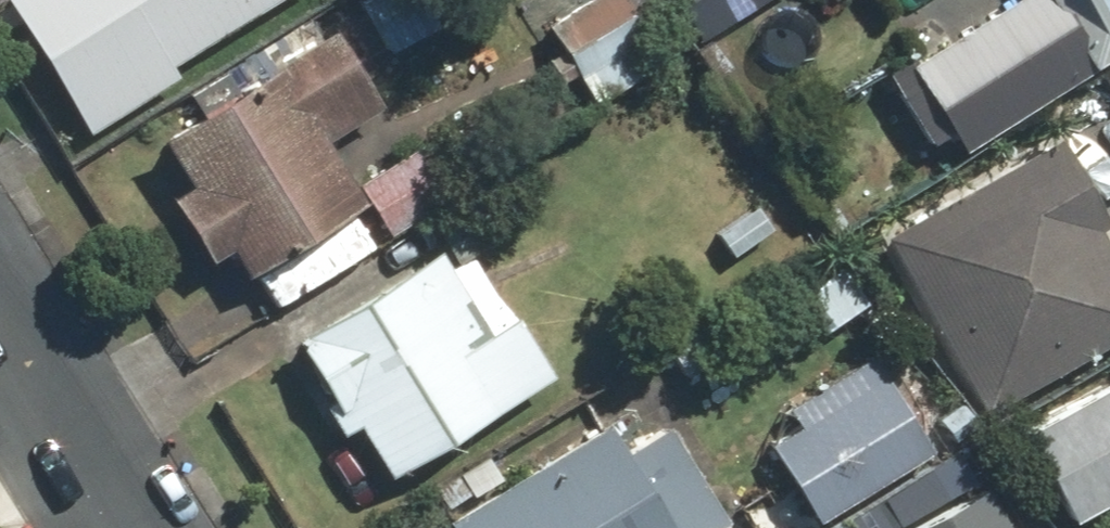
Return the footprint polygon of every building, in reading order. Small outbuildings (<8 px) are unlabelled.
[(74,141),(170,77),(164,68),(265,0),(0,0),(0,22),(74,141)] [(341,4),(371,60),(422,33),(404,0),(348,0),(341,4)] [(423,15),(445,0),(412,0),(423,15)] [(532,32),(587,110),(674,48),(640,0),(577,0),(532,32)] [(682,41),(750,0),(656,0),(682,41)] [(1046,8),(1033,16),(1022,0),(994,0),(869,79),(916,153),(933,142),(945,161),(1073,80),(1059,58),(1073,49),(1046,8)] [(1087,63),(1109,48),(1109,0),(1048,0),(1087,63)] [(207,255),(226,282),(345,203),(310,149),(371,109),(316,28),(136,147),(163,188),(145,200),(189,267),(207,255)] [(863,230),(973,419),(1109,340),(1109,249),(1040,128),(863,230)] [(400,139),(340,185),(384,241),(443,195),(400,139)] [(417,229),(442,264),(511,216),(486,181),(417,229)] [(422,453),(537,378),(459,258),(440,271),(427,250),(276,348),(319,415),(309,421),(322,441),(337,431),(365,474),(350,484),(371,516),(436,474),(422,453)] [(784,430),(753,446),(796,527),(924,459),(871,360),(774,412),(784,430)] [(1009,441),(1059,527),(1109,497),(1109,382),(1009,441)] [(474,456),(435,482),(452,508),(423,527),(424,527),(704,527),(642,433),(611,454),(590,422),(493,484),(474,456)] [(837,527),(994,527),(948,457),(837,527)]
